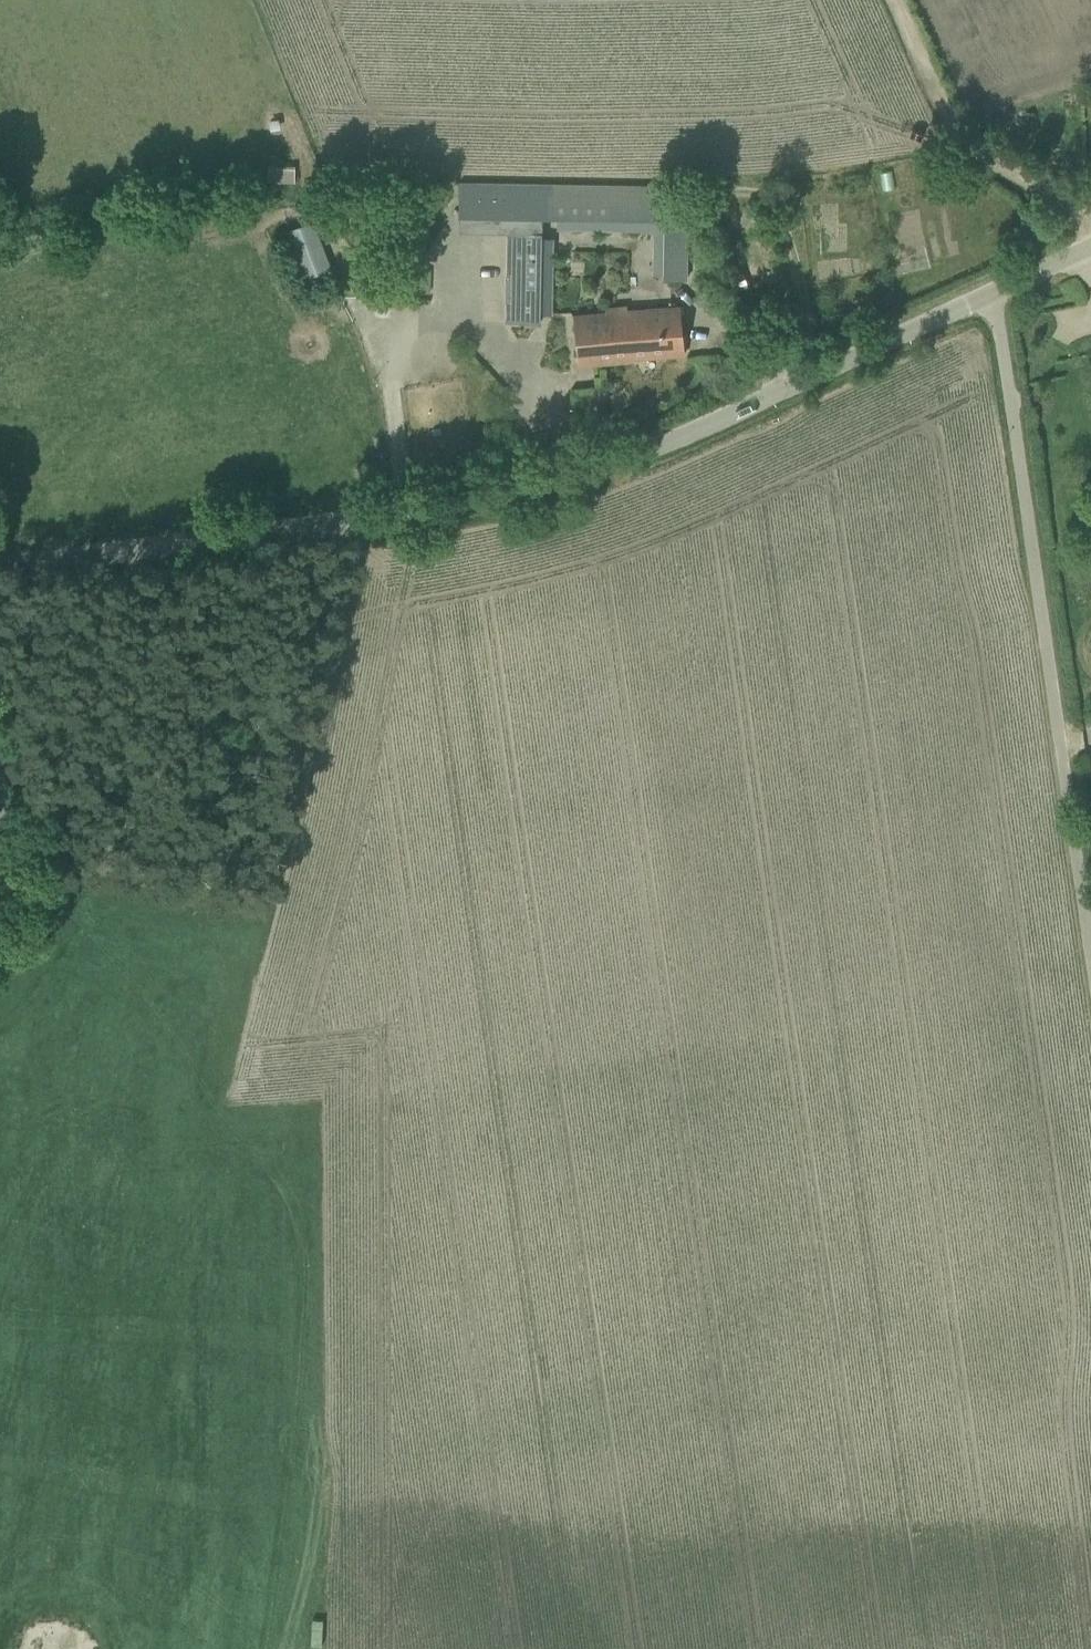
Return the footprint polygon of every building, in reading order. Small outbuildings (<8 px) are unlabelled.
[(550,314),(551,314),(554,237),(544,237),(545,217),(658,221),(666,232),(664,281),(687,282),(690,211),(679,199),(669,199),(670,188),(462,180),(461,214),(509,216),(505,321),(540,322),(541,300),(551,301),(550,314)] [(315,218),(289,227),(305,276),(332,267),(315,218)] [(748,286),(741,269),(731,273),(738,290),(748,286)] [(632,358),(684,353),(680,306),(573,315),(578,365),(632,361),(632,358)]
